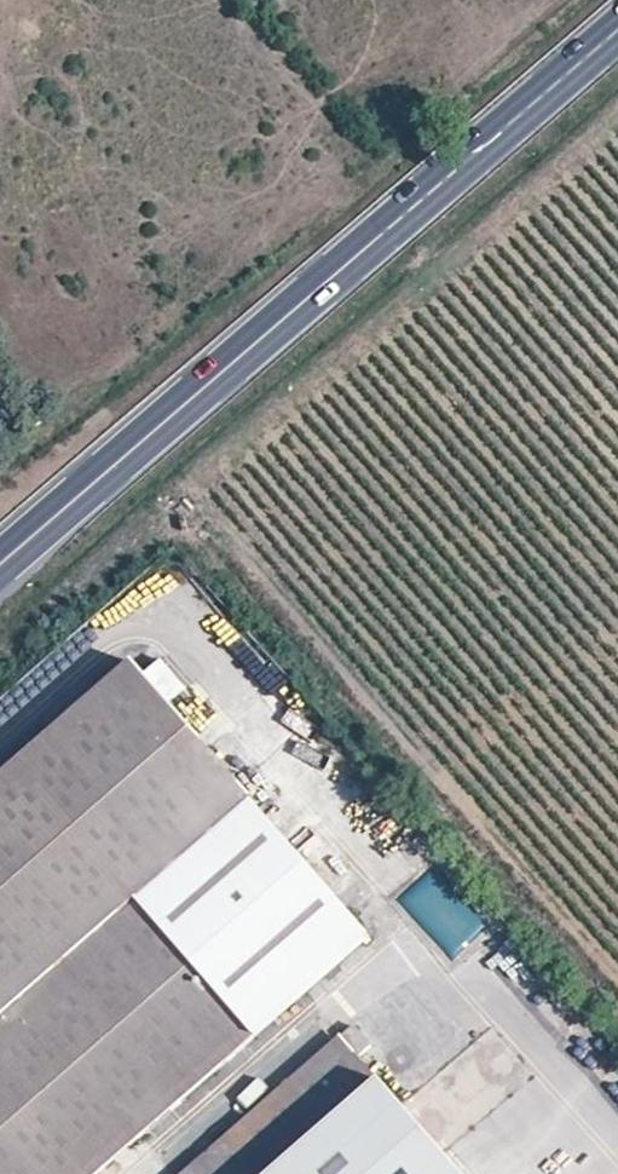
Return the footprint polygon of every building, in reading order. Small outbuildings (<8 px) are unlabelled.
[(136,667),(0,785),(0,1173),(98,1173),(369,936),(136,667)] [(378,1085),(340,1041),(189,1173),(278,1173),(378,1085)] [(378,1085),(278,1173),(457,1173),(378,1085)]
